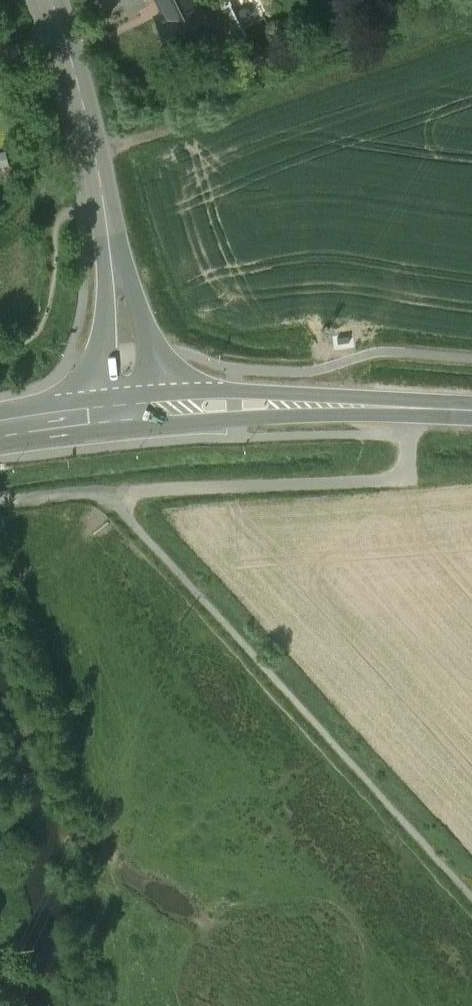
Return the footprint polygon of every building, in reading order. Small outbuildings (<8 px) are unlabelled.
[(166,11),(157,15),(174,50),(213,30),(221,47),(246,35),(229,0),(161,0),(166,11)]
